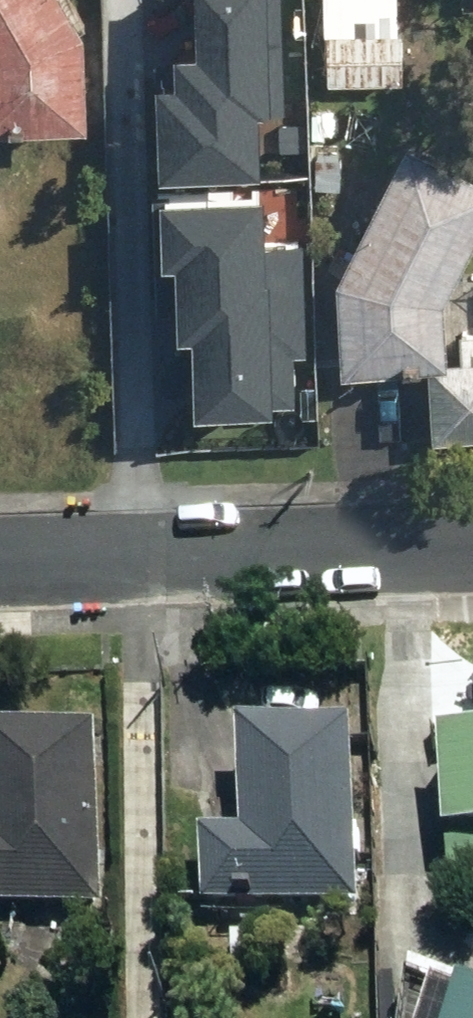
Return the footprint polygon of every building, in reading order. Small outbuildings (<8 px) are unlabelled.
[(108,112),(101,19),(89,0),(0,0),(0,115),(108,112)] [(159,166),(262,162),(260,108),(287,107),(283,0),(195,0),(196,45),(173,46),(174,57),(155,58),(159,166)] [(334,75),(414,74),(413,0),(333,0),(334,75)] [(457,295),(472,264),(472,159),(419,131),(350,273),(353,370),(440,364),(442,434),(472,434),(472,332),(470,332),(470,359),(461,359),(457,295)] [(264,185),(153,188),(156,306),(179,306),(179,327),(194,326),(196,404),(296,401),(294,351),(308,351),(305,238),(266,239),(264,185)] [(260,727),(257,833),(216,833),(216,907),(369,907),(371,863),(374,724),(260,727)] [(6,730),(6,836),(0,835),(0,907),(6,908),(110,910),(115,730),(6,730)] [(453,770),(453,834),(472,835),(472,739),(469,739),(463,751),(448,758),(453,770)]
